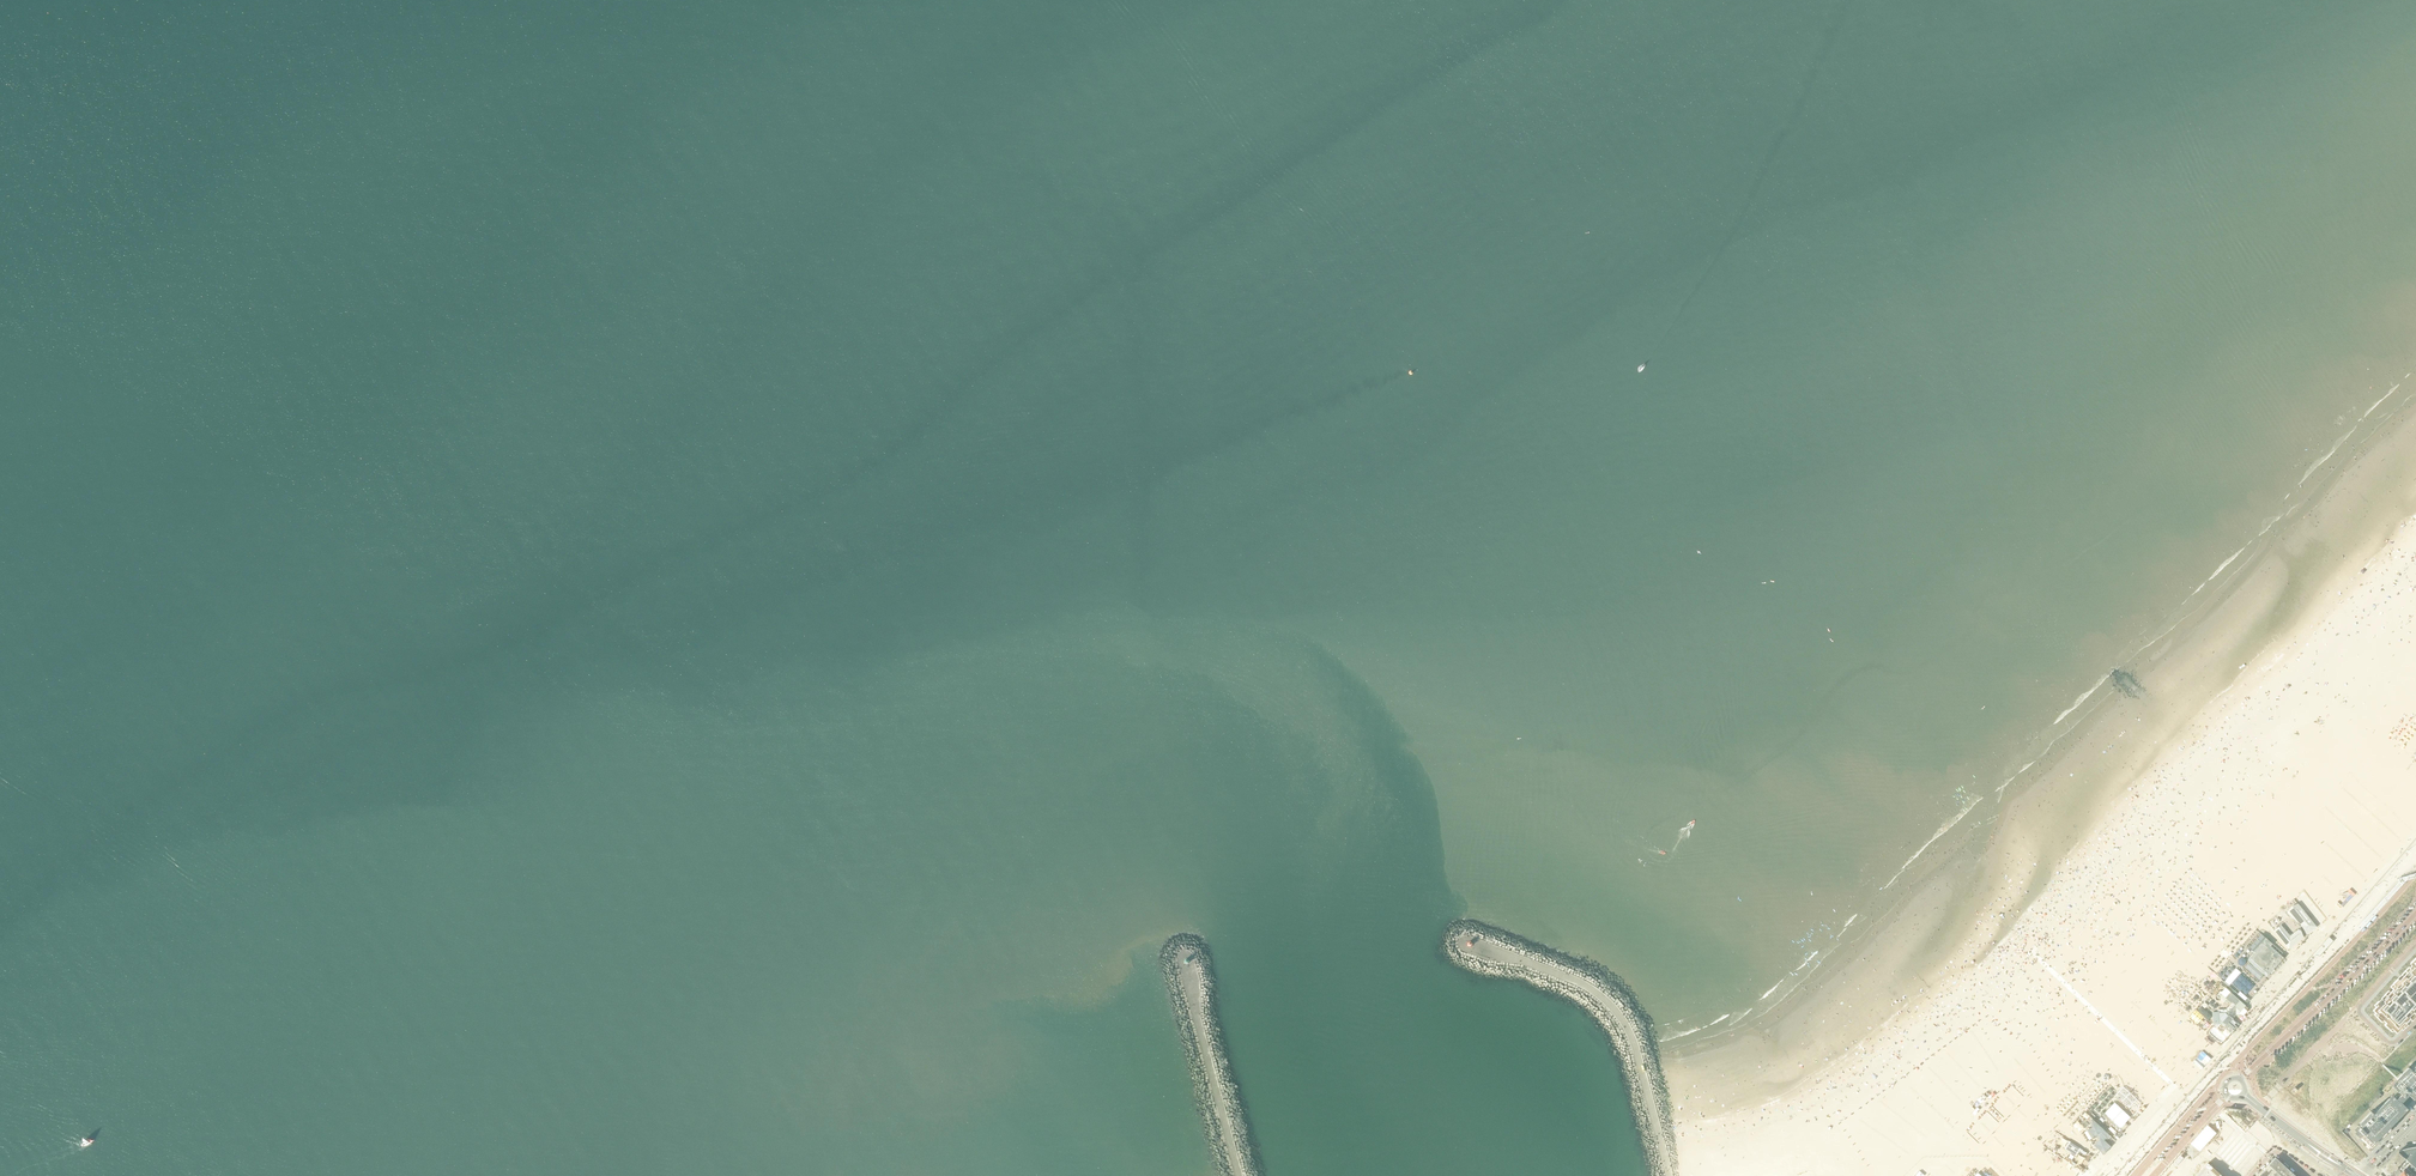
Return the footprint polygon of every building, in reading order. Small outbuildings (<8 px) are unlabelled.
[(2298,904),(2288,912),(2292,917),(2293,916),(2304,929),(2305,928),(2309,933),(2316,927),(2298,904)] [(2281,925),(2274,931),(2289,949),(2303,937),(2298,931),(2290,937),(2281,925)] [(2333,941),(2329,937),(2312,955),(2317,959),(2333,941)] [(2254,953),(2248,960),(2250,962),(2248,964),(2262,976),(2266,972),(2269,975),(2284,958),(2271,947),(2273,944),(2265,938),(2253,951),(2254,953)] [(2373,1011),(2376,1013),(2375,1014),(2394,1031),(2396,1033),(2399,1030),(2400,1030),(2415,1013),(2415,961),(2409,968),(2410,970),(2392,989),(2393,990),(2376,1007),(2376,1008),(2373,1011)] [(2231,1033),(2239,1024),(2232,1017),(2235,1013),(2243,1014),(2248,1007),(2225,986),(2217,995),(2224,1002),(2227,998),(2230,1001),(2231,1000),(2234,1003),(2227,1011),(2227,1008),(2218,1008),(2218,1011),(2213,1011),(2213,1023),(2225,1023),(2226,1025),(2224,1027),(2231,1033)] [(2280,1065),(2275,1061),(2273,1064),(2272,1064),(2268,1068),(2266,1070),(2272,1075),(2280,1065)] [(2405,1112),(2407,1110),(2406,1109),(2408,1106),(2410,1104),(2409,1102),(2415,1095),(2415,1066),(2411,1071),(2409,1068),(2396,1081),(2396,1080),(2390,1085),(2398,1093),(2393,1097),(2392,1096),(2389,1099),(2390,1099),(2374,1115),(2372,1113),(2354,1130),(2357,1132),(2355,1133),(2371,1149),(2378,1141),(2377,1140),(2377,1139),(2378,1140),(2405,1112)] [(2115,1103),(2102,1116),(2118,1131),(2120,1129),(2122,1131),(2128,1125),(2125,1123),(2130,1117),(2115,1103)] [(2099,1138),(2094,1144),(2104,1153),(2110,1145),(2103,1139),(2106,1136),(2107,1138),(2111,1136),(2091,1118),(2090,1119),(2093,1125),(2088,1128),(2092,1137),(2097,1134),(2099,1138)] [(2207,1125),(2191,1144),(2200,1152),(2216,1133),(2207,1125)] [(2068,1140),(2064,1147),(2076,1155),(2079,1151),(2085,1155),(2087,1153),(2068,1140)] [(2398,1175),(2414,1175),(2415,1174),(2415,1147),(2410,1148),(2404,1150),(2398,1152),(2405,1159),(2409,1163),(2398,1175)] [(2382,1168),(2382,1171),(2383,1172),(2387,1175),(2390,1175),(2394,1171),(2393,1171),(2405,1159),(2398,1152),(2382,1168)] [(2275,1158),(2259,1175),(2295,1175),(2275,1158)] [(2048,1175),(2076,1175),(2078,1173),(2059,1159),(2048,1175)] [(2390,1175),(2398,1175),(2409,1163),(2405,1159),(2393,1171),(2394,1171),(2390,1175)] [(2208,1163),(2196,1175),(2222,1175),(2208,1163)]
